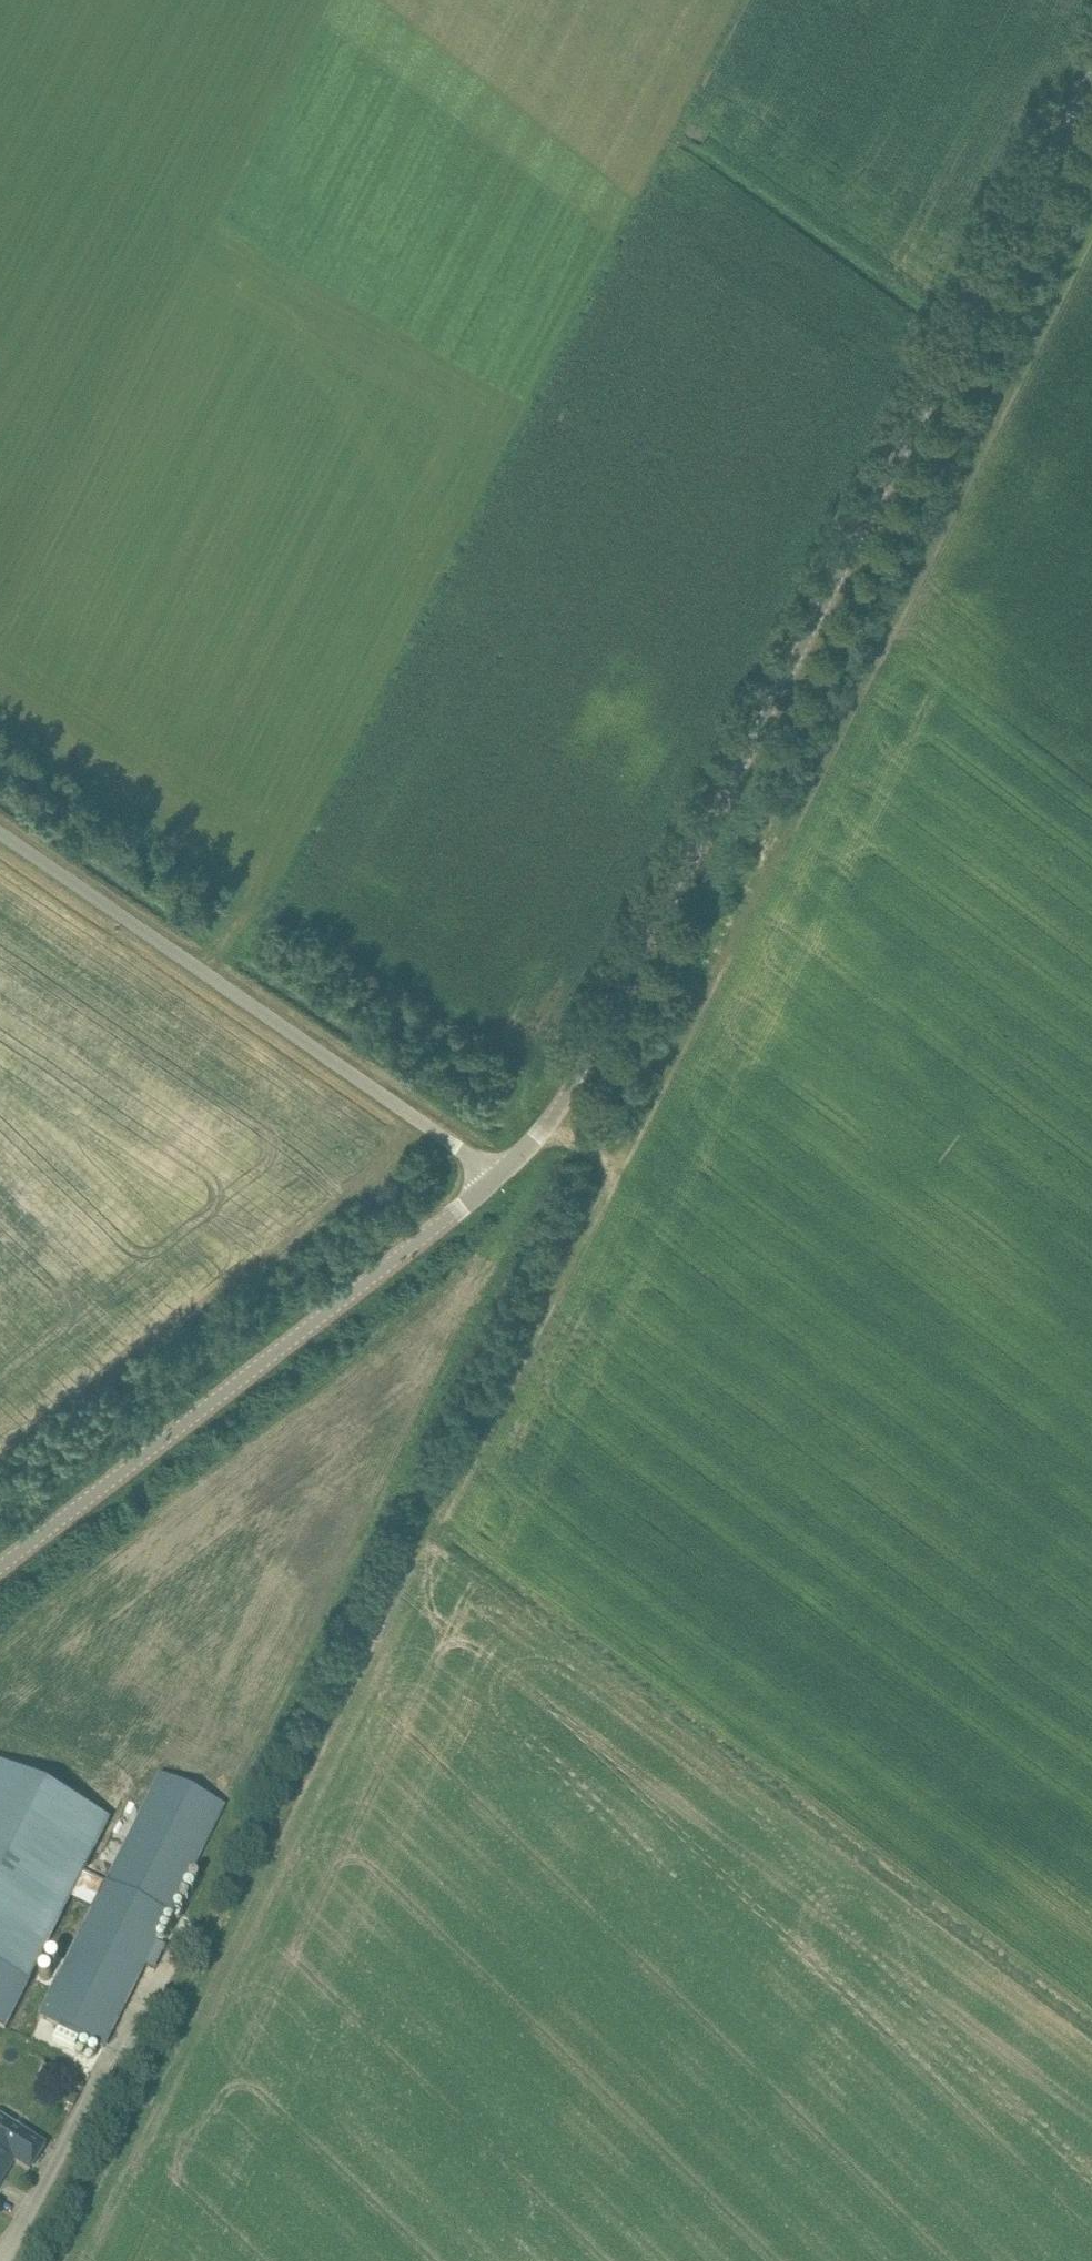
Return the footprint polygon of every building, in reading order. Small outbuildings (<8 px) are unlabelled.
[(7,2029),(30,1980),(71,1896),(95,1908),(107,1885),(83,1873),(110,1818),(0,1763),(0,2025),(7,2029)] [(95,1908),(42,2016),(44,2017),(70,2030),(79,2035),(96,2043),(103,2047),(207,1838),(224,1804),(162,1774),(146,1807),(107,1885),(95,1908)] [(70,2091),(65,2102),(73,2106),(78,2095),(70,2091)] [(42,2152),(46,2146),(0,2115),(0,2185),(16,2158),(31,2168),(42,2152)]
